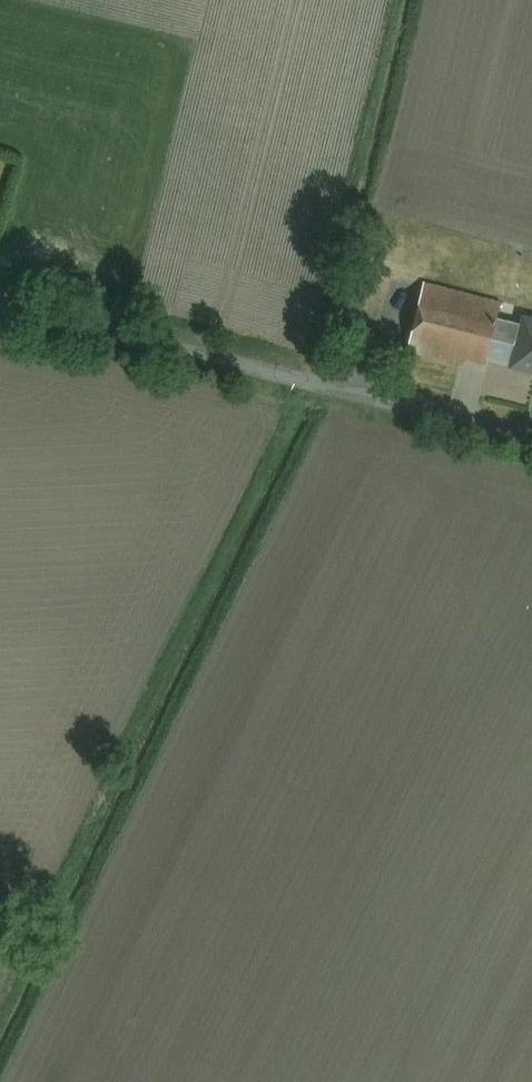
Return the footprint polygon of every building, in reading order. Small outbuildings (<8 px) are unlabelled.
[(500,305),(424,287),(407,356),(465,370),(466,366),(485,371),(486,367),(496,323),(500,305)] [(521,321),(519,329),(509,372),(508,376),(531,381),(531,323),(521,321)] [(509,372),(519,329),(496,323),(486,367),(509,372)]
